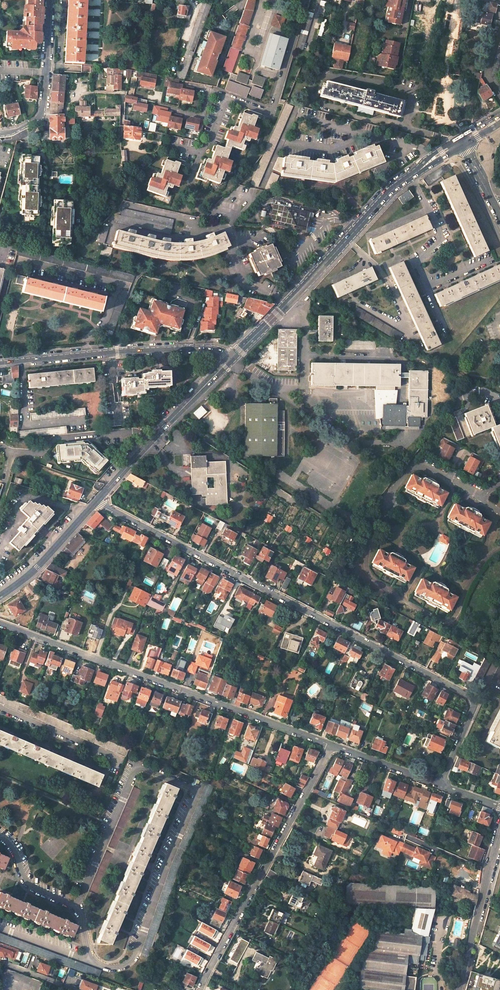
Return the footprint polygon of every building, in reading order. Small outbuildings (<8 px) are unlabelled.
[(40,49),(40,41),(40,37),(40,33),(41,17),(41,16),(41,12),(42,8),(42,0),(27,0),(27,5),(25,5),(25,9),(23,11),(23,18),(24,18),(26,18),(25,28),(19,32),(6,32),(6,34),(5,47),(9,47),(10,46),(18,47),(19,48),(25,48),(26,47),(27,47),(33,47),(34,49),(40,49)] [(67,25),(67,27),(67,29),(66,47),(65,49),(65,51),(65,63),(84,64),(87,0),(68,0),(67,25)] [(247,3),(242,16),(231,47),(239,50),(248,26),(253,11),(255,0),(248,0),(247,3)] [(386,13),(389,13),(388,18),(385,18),(384,21),(392,23),(396,24),(396,23),(401,25),(404,11),(405,11),(407,0),(388,0),(387,7),(386,13)] [(326,3),(321,2),(318,13),(323,15),(326,3)] [(497,5),(489,2),(487,14),(474,10),(472,22),(489,26),(490,19),(492,12),(495,13),(497,5)] [(186,6),(178,6),(177,15),(185,16),(188,7),(186,6)] [(313,13),(307,11),(296,48),(303,50),(313,13)] [(284,19),(275,15),(272,25),(281,28),(284,19)] [(493,20),(490,34),(497,36),(499,28),(499,22),(493,20)] [(205,50),(202,59),(201,62),(197,72),(199,73),(212,77),(217,62),(220,63),(222,56),(219,55),(225,38),(213,34),(211,34),(208,41),(205,50)] [(287,39),(270,34),(260,65),(278,71),(287,39)] [(383,50),(382,55),(381,55),(379,56),(378,59),(381,60),(379,66),(385,67),(385,68),(394,69),(395,65),(396,65),(397,58),(397,57),(399,43),(387,41),(385,42),(385,45),(386,45),(385,50),(383,50)] [(350,48),(341,46),(341,47),(334,46),(331,56),(348,60),(350,48)] [(499,46),(490,75),(499,91),(499,77),(498,74),(499,68),(499,46)] [(231,47),(223,70),(231,73),(239,50),(231,47)] [(193,51),(187,49),(184,57),(185,58),(178,77),(184,79),(194,52),(193,51)] [(112,76),(113,76),(120,76),(120,77),(127,77),(127,73),(128,73),(128,69),(128,70),(113,69),(112,76)] [(156,75),(138,71),(137,77),(141,78),(140,84),(154,86),(156,75)] [(261,99),(264,90),(262,89),(266,78),(255,74),(253,80),(252,83),(248,81),(249,79),(250,76),(238,72),(237,75),(237,77),(230,75),(225,90),(247,98),(248,93),(250,94),(250,95),(261,99)] [(65,75),(53,75),(53,79),(53,83),(66,83),(66,81),(64,81),(65,75)] [(168,92),(172,93),(172,94),(174,95),(176,94),(180,95),(182,86),(178,85),(177,84),(178,80),(166,77),(164,85),(169,87),(168,92)] [(365,91),(326,81),(325,88),(322,87),(320,97),(399,117),(401,109),(403,101),(373,93),(373,91),(365,89),(365,91)] [(52,92),(64,92),(64,87),(65,87),(66,83),(53,83),(52,87),(52,92)] [(36,100),(37,91),(36,91),(37,87),(30,86),(25,85),(24,95),(26,98),(36,100)] [(483,86),(478,90),(477,94),(482,101),(492,95),(485,85),(483,86)] [(193,89),(182,86),(180,95),(179,100),(182,101),(183,102),(186,102),(187,102),(190,103),(193,93),(192,93),(193,89)] [(62,109),(64,92),(52,92),(52,96),(51,108),(50,116),(61,116),(61,109),(62,109)] [(147,101),(126,96),(124,102),(134,104),(133,108),(145,111),(147,101)] [(292,106),(285,103),(250,184),(257,187),(292,106)] [(17,104),(5,106),(8,117),(19,114),(17,104)] [(115,110),(104,109),(104,112),(104,116),(120,116),(120,106),(115,105),(115,110)] [(165,109),(154,106),(152,114),(157,115),(156,120),(159,121),(160,122),(162,123),(164,122),(167,123),(168,123),(170,114),(167,113),(165,113),(165,109)] [(79,107),(75,107),(75,116),(75,117),(90,116),(90,111),(90,107),(82,107),(79,107)] [(482,117),(474,111),(471,123),(482,117)] [(233,126),(231,132),(227,131),(225,138),(227,139),(224,147),(230,149),(231,146),(240,149),(243,139),(248,141),(249,137),(253,138),(254,133),(256,134),(257,128),(252,127),(256,116),(251,114),(250,115),(242,112),(237,127),(233,126)] [(128,114),(124,114),(124,124),(132,126),(132,122),(128,121),(128,114)] [(178,130),(180,123),(181,120),(180,120),(180,116),(170,114),(168,123),(167,127),(170,128),(171,129),(173,130),(174,129),(178,130)] [(61,116),(50,116),(51,121),(51,130),(50,130),(50,139),(63,138),(63,129),(62,130),(62,123),(61,123),(61,116)] [(192,129),(196,130),(196,131),(201,132),(204,120),(199,119),(199,120),(191,118),(186,121),(186,124),(185,128),(188,128),(189,130),(191,130),(192,129)] [(140,129),(124,126),(124,137),(139,139),(140,129)] [(216,145),(211,160),(207,159),(204,165),(200,164),(195,179),(200,181),(201,179),(218,185),(223,171),(226,172),(228,166),(230,167),(231,162),(226,160),(230,149),(224,147),(224,148),(216,145)] [(287,158),(283,158),(281,173),(281,174),(314,179),(332,181),(335,181),(365,169),(383,161),(377,146),(373,148),(372,145),(353,153),(354,155),(347,158),(346,156),(335,160),(336,163),(331,164),(327,164),(327,161),(316,160),(315,162),(307,161),(307,159),(288,156),(287,158)] [(283,158),(278,157),(273,169),(281,173),(283,158)] [(156,174),(153,180),(150,178),(147,185),(148,186),(146,191),(163,197),(166,187),(171,189),(172,186),(175,187),(177,182),(179,182),(180,177),(175,175),(179,164),(174,162),(173,163),(165,160),(160,175),(156,174)] [(39,168),(39,163),(31,163),(31,165),(22,165),(20,165),(19,188),(21,187),(20,210),(22,210),(22,217),(38,217),(39,209),(40,209),(41,198),(39,198),(39,195),(38,195),(38,188),(36,188),(36,182),(38,182),(38,178),(40,178),(40,174),(40,171),(40,168),(39,168)] [(442,165),(423,179),(428,186),(452,169),(451,168),(450,168),(447,164),(443,167),(442,165)] [(279,175),(273,173),(266,189),(272,192),(279,177),(279,175)] [(453,176),(440,182),(449,201),(457,220),(465,236),(478,230),(453,176)] [(408,191),(408,190),(397,198),(356,244),(361,248),(402,203),(398,198),(408,191)] [(408,191),(398,198),(403,204),(413,197),(408,191)] [(67,201),(54,200),(53,214),(55,214),(55,219),(53,219),(52,244),(58,244),(58,246),(62,247),(62,244),(68,244),(68,241),(71,241),(72,202),(66,202),(67,201)] [(310,213),(273,204),(269,220),(306,228),(308,223),(308,220),(310,213)] [(173,220),(122,209),(121,215),(118,215),(116,222),(171,234),(173,220)] [(425,216),(368,241),(375,254),(416,236),(431,229),(425,216)] [(108,227),(101,225),(97,241),(104,243),(108,227)] [(169,260),(177,261),(183,261),(192,260),(198,259),(203,258),(208,257),(216,254),(226,250),(225,248),(229,247),(223,233),(213,237),(212,234),(209,235),(205,236),(207,239),(199,241),(195,242),(191,243),(191,239),(187,239),(184,240),(184,244),(175,244),(169,243),(169,239),(166,239),(162,239),(161,242),(153,240),(154,237),(151,236),(147,235),(146,238),(134,235),(135,232),(131,231),(128,230),(127,234),(117,231),(112,247),(169,260)] [(478,230),(465,236),(474,257),(487,251),(478,230)] [(107,244),(103,243),(100,256),(110,259),(112,248),(107,246),(107,244)] [(254,252),(248,254),(258,276),(280,267),(270,245),(265,247),(265,246),(261,247),(257,248),(257,249),(253,251),(254,252)] [(401,262),(389,268),(399,289),(411,283),(401,262)] [(434,294),(440,307),(499,279),(499,264),(487,270),(471,278),(434,294)] [(370,268),(331,285),(337,298),(376,280),(370,268)] [(26,277),(18,275),(16,283),(23,285),(25,278),(26,278),(26,277)] [(38,281),(26,278),(25,278),(23,285),(22,292),(30,294),(93,310),(101,312),(105,298),(91,294),(84,293),(72,290),(64,288),(53,285),(46,283),(38,281)] [(411,283),(399,289),(427,350),(439,344),(411,283)] [(231,295),(226,293),(225,301),(236,304),(236,301),(238,296),(231,295)] [(207,307),(217,307),(218,307),(218,305),(223,305),(223,301),(218,301),(218,297),(209,296),(209,300),(208,300),(207,307)] [(253,299),(248,298),(246,302),(244,307),(257,313),(261,305),(263,301),(253,299)] [(159,301),(151,299),(147,311),(150,312),(153,302),(158,304),(159,301)] [(178,329),(183,311),(175,309),(171,307),(158,304),(153,302),(150,312),(147,311),(139,308),(137,317),(134,326),(139,328),(141,329),(149,331),(155,333),(156,331),(157,327),(159,323),(166,325),(171,327),(178,329)] [(269,309),(261,305),(257,313),(263,315),(269,309)] [(205,318),(215,318),(216,318),(216,312),(217,312),(217,307),(207,307),(205,307),(205,318)] [(357,307),(353,313),(398,341),(402,334),(357,307)] [(247,313),(241,310),(237,316),(242,320),(247,313)] [(137,317),(134,316),(131,328),(138,331),(139,328),(134,326),(137,317)] [(332,316),(318,316),(318,341),(332,341),(332,316)] [(215,318),(205,318),(202,317),(202,321),(201,321),(200,328),(213,328),(213,323),(215,323),(215,318)] [(277,357),(277,370),(296,370),(296,329),(278,329),(278,343),(274,342),(274,357),(277,357)] [(376,340),(341,339),(341,349),(376,349),(376,340)] [(389,348),(378,347),(378,357),(389,357),(389,348)] [(399,364),(311,363),(311,385),(315,385),(315,389),(334,389),(334,386),(376,386),(376,390),(395,390),(395,387),(399,387),(399,364)] [(14,377),(18,377),(18,369),(18,366),(11,368),(12,371),(9,371),(10,374),(2,375),(2,380),(0,380),(0,383),(2,384),(2,382),(14,383),(14,377)] [(39,374),(28,375),(28,381),(28,382),(29,388),(94,382),(93,368),(81,369),(60,371),(39,374)] [(146,374),(142,374),(142,380),(142,389),(147,389),(147,386),(165,386),(166,386),(170,386),(169,371),(157,372),(153,372),(153,373),(146,373),(146,374)] [(428,371),(409,371),(409,373),(409,378),(408,406),(405,406),(405,403),(403,403),(403,405),(383,405),(383,418),(385,418),(385,426),(405,426),(405,427),(408,427),(408,426),(419,426),(419,417),(427,417),(428,371)] [(132,380),(122,380),(123,395),(127,394),(127,392),(138,392),(138,393),(143,392),(142,389),(142,380),(138,380),(135,380),(132,380)] [(284,456),(284,422),(284,411),(277,411),(277,398),(269,398),(269,403),(245,403),(245,456),(284,456)] [(123,401),(115,402),(106,403),(108,427),(130,424),(128,401),(123,401)] [(486,405),(464,414),(472,435),(491,427),(494,426),(486,405)] [(201,406),(193,413),(199,419),(207,412),(201,406)] [(85,408),(30,413),(31,421),(86,415),(85,408)] [(464,414),(448,420),(457,441),(472,435),(464,414)] [(15,415),(10,415),(10,427),(18,427),(18,415),(15,415)] [(491,427),(499,449),(499,448),(499,424),(494,426),(491,427)] [(66,426),(18,431),(18,433),(18,438),(67,433),(66,426)] [(454,449),(453,448),(455,444),(444,437),(441,442),(444,444),(443,447),(438,457),(447,461),(454,449)] [(106,461),(89,445),(88,446),(86,444),(82,444),(82,443),(70,445),(70,444),(66,445),(66,446),(56,447),(57,453),(56,453),(58,463),(60,463),(61,464),(73,462),(73,461),(81,459),(84,462),(83,463),(90,470),(92,468),(96,472),(106,461)] [(472,452),(470,457),(469,457),(463,470),(472,474),(477,465),(479,462),(482,464),(484,459),(472,452)] [(190,454),(174,455),(175,467),(191,466),(190,454)] [(193,454),(190,454),(191,466),(192,488),(190,488),(190,495),(202,494),(202,498),(206,497),(206,505),(227,504),(225,461),(206,462),(206,455),(194,456),(193,454)] [(144,481),(130,474),(128,476),(126,479),(141,486),(144,481)] [(421,479),(411,475),(405,487),(406,488),(414,492),(413,493),(430,502),(431,501),(439,505),(440,505),(447,493),(436,487),(437,486),(437,485),(436,485),(424,478),(423,478),(422,478),(422,479),(421,479)] [(105,484),(96,482),(93,487),(93,488),(98,491),(105,484)] [(82,488),(71,484),(68,494),(65,493),(63,498),(77,502),(77,501),(78,498),(82,488)] [(414,492),(406,488),(404,491),(415,497),(415,498),(426,503),(426,502),(437,508),(439,505),(431,501),(430,502),(413,493),(414,492)] [(29,501),(20,510),(28,518),(17,529),(19,531),(9,543),(18,551),(39,527),(53,512),(46,506),(45,508),(42,505),(41,506),(38,504),(36,505),(34,503),(32,504),(29,501)] [(464,509),(454,504),(447,517),(449,517),(456,521),(456,523),(473,531),(473,530),(481,534),(482,535),(489,522),(479,517),(479,516),(479,515),(479,514),(466,507),(465,507),(465,508),(464,509)] [(169,517),(157,511),(154,516),(177,528),(183,517),(172,511),(169,517)] [(112,526),(97,512),(88,521),(83,527),(85,529),(87,525),(93,529),(97,524),(98,523),(102,526),(108,531),(112,526)] [(456,521),(449,517),(447,521),(458,526),(458,527),(468,533),(469,532),(480,538),(481,534),(473,530),(473,531),(456,523),(456,521)] [(225,523),(220,520),(216,528),(221,530),(225,523)] [(206,536),(210,528),(202,524),(197,533),(194,532),(193,534),(203,539),(204,535),(206,536)] [(135,532),(123,525),(121,528),(120,530),(123,532),(123,534),(121,537),(129,542),(129,540),(130,541),(135,532)] [(120,530),(121,528),(116,526),(114,530),(119,532),(123,534),(123,532),(120,530)] [(236,534),(225,529),(222,535),(232,541),(236,534)] [(84,539),(77,533),(65,547),(70,551),(72,553),(84,539)] [(203,539),(193,534),(190,539),(203,546),(206,540),(203,539)] [(442,534),(438,540),(447,545),(449,541),(449,540),(449,539),(449,538),(448,537),(442,534)] [(139,537),(135,535),(131,541),(143,547),(143,545),(145,546),(148,540),(146,539),(147,538),(141,535),(139,537)] [(262,542),(256,539),(253,544),(259,547),(262,542)] [(252,560),(257,550),(247,545),(242,554),(246,557),(243,562),(250,565),(252,560)] [(264,548),(262,547),(257,556),(264,559),(267,561),(272,552),(270,551),(264,548)] [(162,554),(150,548),(144,560),(156,567),(162,554)] [(388,554),(378,549),(372,562),(373,563),(381,567),(380,568),(397,577),(398,575),(406,580),(407,580),(413,567),(403,562),(404,561),(404,560),(404,559),(403,559),(391,553),(390,553),(389,553),(388,554)] [(176,575),(183,561),(178,558),(179,557),(174,555),(173,558),(169,566),(167,564),(164,569),(176,575)] [(168,560),(164,558),(158,569),(163,572),(164,569),(167,564),(168,560)] [(304,564),(295,560),(291,569),(293,570),(297,564),(303,567),(304,564)] [(381,567),(373,563),(371,566),(382,572),(393,578),(393,577),(404,583),(406,580),(398,575),(397,577),(380,568),(381,567)] [(66,572),(50,564),(45,569),(47,570),(58,575),(63,578),(66,572)] [(199,571),(188,565),(181,577),(190,581),(193,575),(196,576),(199,571)] [(285,573),(271,565),(265,577),(275,582),(278,577),(282,580),(285,573)] [(208,572),(201,568),(195,579),(203,582),(208,572)] [(316,574),(304,568),(298,578),(297,582),(301,584),(303,581),(308,583),(308,584),(310,585),(310,584),(311,585),(316,574)] [(58,575),(47,570),(44,575),(41,581),(53,586),(56,579),(58,575)] [(218,577),(211,573),(206,582),(205,582),(202,587),(209,591),(212,589),(215,583),(217,580),(218,577)] [(290,579),(286,577),(281,587),(285,590),(290,579)] [(450,609),(456,597),(446,591),(446,590),(446,589),(433,582),(432,582),(432,583),(431,583),(431,584),(421,578),(414,591),(416,592),(423,596),(423,597),(440,606),(440,605),(448,609),(450,609)] [(218,585),(215,590),(215,591),(215,592),(217,592),(219,592),(219,591),(222,592),(220,596),(221,599),(224,600),(233,585),(222,579),(219,586),(218,585)] [(40,585),(35,580),(29,584),(34,589),(40,585)] [(308,583),(303,581),(301,584),(300,586),(302,586),(295,599),(297,600),(299,601),(308,584),(308,583)] [(35,591),(29,584),(25,586),(32,594),(35,591)] [(339,589),(345,591),(344,592),(345,593),(347,591),(348,587),(342,584),(339,589)] [(242,599),(248,602),(253,593),(239,587),(234,597),(242,600),(242,599)] [(345,591),(336,587),(332,596),(330,599),(338,603),(345,591)] [(151,596),(135,588),(133,591),(131,596),(135,598),(133,601),(145,607),(146,604),(150,596),(151,596)] [(217,592),(215,592),(213,596),(223,601),(224,600),(221,599),(220,596),(222,592),(219,591),(219,592),(217,592)] [(423,596),(416,592),(414,595),(425,601),(425,602),(435,607),(436,606),(447,612),(448,609),(440,605),(440,606),(423,597),(423,596)] [(260,597),(253,593),(247,604),(248,604),(250,605),(250,604),(253,605),(254,602),(257,603),(260,597)] [(345,593),(340,603),(335,613),(338,614),(344,612),(342,606),(343,605),(342,604),(345,599),(347,600),(349,595),(345,593)] [(353,597),(349,595),(347,600),(345,599),(342,604),(343,605),(353,610),(356,605),(350,602),(353,597)] [(156,599),(150,596),(146,604),(160,611),(161,611),(162,611),(164,608),(166,604),(164,603),(159,601),(156,599)] [(101,599),(97,608),(96,610),(102,612),(106,601),(101,599)] [(25,611),(18,600),(9,607),(16,618),(25,611)] [(264,605),(261,603),(258,609),(261,611),(271,616),(276,606),(266,601),(264,605)] [(258,609),(257,612),(270,618),(271,616),(261,611),(258,609)] [(370,612),(369,611),(368,613),(369,614),(371,621),(374,620),(375,624),(377,624),(375,628),(380,630),(379,631),(380,631),(380,632),(381,633),(382,634),(383,634),(384,633),(385,634),(389,625),(377,619),(380,618),(377,610),(370,612)] [(77,636),(82,624),(70,619),(69,620),(67,619),(69,614),(66,613),(62,624),(60,629),(65,631),(65,632),(77,636)] [(49,617),(41,614),(39,619),(40,619),(37,626),(42,628),(45,629),(45,630),(54,634),(58,625),(52,623),(55,617),(50,615),(49,617)] [(213,626),(223,631),(226,626),(229,628),(233,619),(224,615),(223,617),(219,615),(213,626)] [(117,624),(115,628),(114,631),(117,632),(123,634),(124,632),(129,633),(132,624),(133,624),(114,617),(113,619),(112,622),(117,624)] [(419,624),(414,621),(412,623),(408,632),(413,635),(416,630),(419,632),(420,628),(417,627),(419,624)] [(134,635),(137,627),(137,626),(132,624),(129,633),(134,635)] [(282,628),(276,625),(272,631),(279,635),(282,628)] [(398,641),(403,631),(391,625),(386,634),(386,635),(387,636),(389,637),(390,637),(391,636),(393,638),(393,637),(394,639),(394,640),(396,641),(397,640),(398,641)] [(93,629),(88,640),(94,642),(98,631),(93,629)] [(326,634),(317,629),(311,642),(316,645),(319,640),(323,641),(326,634)] [(442,636),(430,630),(423,642),(431,646),(435,640),(439,642),(442,636)] [(288,638),(285,637),(282,647),(298,652),(302,638),(290,634),(288,638)] [(138,635),(135,641),(144,645),(147,638),(138,635)] [(349,643),(338,637),(333,647),(331,650),(332,651),(336,653),(337,653),(339,650),(344,653),(349,643)] [(459,645),(449,639),(447,643),(446,644),(441,641),(431,658),(436,661),(441,652),(441,653),(443,650),(447,652),(447,656),(452,659),(458,649),(459,645)] [(135,641),(134,641),(131,649),(140,652),(143,645),(135,641)] [(35,665),(41,668),(47,653),(49,655),(50,652),(52,649),(48,647),(46,653),(41,651),(38,657),(34,655),(31,662),(36,664),(35,665)] [(361,652),(351,647),(348,653),(351,654),(350,656),(354,658),(352,661),(356,663),(361,652)] [(199,670),(211,674),(219,652),(207,648),(199,670)] [(19,653),(15,651),(11,660),(22,664),(25,655),(26,652),(20,650),(19,653)] [(50,652),(49,655),(45,665),(49,666),(50,663),(59,667),(62,659),(54,656),(54,654),(50,652)] [(157,655),(155,661),(149,658),(149,656),(146,655),(143,662),(147,663),(146,667),(153,670),(156,661),(157,662),(157,661),(159,656),(157,655)] [(349,657),(344,655),(341,660),(341,661),(340,664),(342,665),(344,662),(346,663),(349,657)] [(490,662),(484,659),(480,666),(474,677),(480,680),(490,662)] [(67,672),(66,674),(70,675),(75,662),(70,660),(70,662),(65,660),(62,670),(67,672)] [(157,661),(157,662),(154,670),(168,675),(171,666),(157,661)] [(474,677),(480,666),(475,663),(473,667),(464,662),(460,670),(461,671),(458,677),(461,679),(464,681),(465,680),(466,679),(472,682),(474,677)] [(305,668),(295,663),(292,669),(296,671),(297,671),(298,670),(303,672),(305,668)] [(394,670),(384,665),(379,675),(389,680),(394,670)] [(498,666),(492,679),(499,683),(499,667),(498,666)] [(71,681),(84,686),(86,680),(91,683),(95,672),(83,668),(80,676),(73,674),(71,680),(71,681)] [(182,681),(185,674),(173,670),(171,677),(182,681)] [(357,675),(355,674),(348,688),(361,695),(369,681),(362,678),(364,674),(359,671),(357,675)] [(209,679),(202,676),(203,674),(198,672),(194,683),(199,685),(198,686),(206,689),(207,687),(209,679)] [(106,687),(109,677),(99,673),(95,683),(106,687)] [(227,681),(210,675),(209,679),(207,687),(210,688),(209,691),(222,695),(225,685),(227,681)] [(39,682),(27,677),(25,682),(23,681),(19,691),(28,695),(32,685),(36,687),(39,682)] [(414,687),(400,679),(394,691),(408,698),(414,687)] [(117,702),(123,686),(113,682),(106,698),(117,702)] [(137,687),(127,683),(125,689),(121,699),(127,701),(128,697),(132,699),(134,693),(135,693),(137,687)] [(438,689),(428,684),(422,695),(432,700),(438,689)] [(231,698),(230,703),(234,705),(236,700),(232,699),(235,689),(225,685),(222,695),(231,698)] [(138,696),(137,698),(135,703),(136,704),(135,705),(140,707),(140,706),(145,708),(150,692),(139,687),(136,695),(138,696)] [(240,688),(240,689),(236,700),(241,702),(246,704),(250,692),(240,688)] [(446,694),(441,691),(436,702),(441,704),(443,700),(444,701),(446,698),(445,698),(446,694)] [(368,695),(364,692),(360,699),(365,701),(368,695)] [(160,703),(164,705),(167,697),(155,693),(151,702),(159,705),(160,703)] [(261,707),(265,697),(252,693),(249,703),(261,707)] [(285,717),(291,700),(278,696),(277,701),(278,702),(277,705),(274,713),(285,717)] [(175,717),(177,713),(180,704),(181,703),(167,697),(164,705),(163,708),(172,711),(170,715),(171,716),(175,717)] [(191,719),(197,702),(193,700),(191,706),(187,705),(186,707),(180,704),(177,713),(191,719)] [(99,703),(95,715),(101,718),(105,707),(103,707),(104,705),(99,703)] [(459,714),(452,711),(453,710),(448,708),(443,719),(455,724),(459,714)] [(208,724),(212,714),(202,710),(201,713),(197,711),(195,716),(199,718),(198,720),(208,724)] [(320,729),(324,718),(313,713),(310,723),(316,725),(315,727),(320,729)] [(222,734),(228,720),(218,716),(212,731),(222,734)] [(492,732),(490,731),(485,741),(497,747),(499,742),(499,717),(492,732)] [(239,737),(243,725),(233,721),(228,733),(239,737)] [(339,725),(328,721),(325,731),(323,731),(321,736),(325,738),(327,732),(335,735),(339,725)] [(454,725),(445,721),(441,730),(440,734),(449,738),(454,725)] [(335,735),(345,739),(347,739),(352,724),(350,723),(348,728),(339,725),(335,735)] [(352,724),(347,739),(357,743),(360,735),(356,733),(359,726),(352,724)] [(249,741),(254,742),(253,744),(255,745),(258,738),(256,737),(257,732),(253,731),(254,729),(248,726),(244,738),(244,740),(248,742),(249,741)] [(17,737),(18,734),(13,732),(12,735),(0,730),(0,745),(98,786),(103,774),(91,769),(92,766),(88,764),(87,768),(73,762),(74,759),(70,757),(68,760),(57,755),(58,752),(53,750),(52,753),(38,747),(39,744),(35,742),(33,745),(17,737)] [(445,740),(429,733),(423,745),(439,752),(445,740)] [(385,742),(375,738),(373,743),(377,745),(375,749),(385,753),(387,747),(383,746),(385,742)] [(303,751),(293,747),(289,759),(299,762),(303,751)] [(241,754),(234,751),(231,757),(248,764),(253,751),(244,748),(241,754)] [(281,748),(276,760),(286,764),(290,752),(281,748)] [(308,749),(305,759),(313,762),(318,752),(313,750),(313,751),(308,749)] [(466,771),(470,761),(458,756),(454,766),(466,771)] [(265,762),(257,758),(256,759),(253,758),(249,765),(262,770),(263,766),(265,762)] [(339,771),(343,761),(337,758),(332,768),(339,771)] [(346,779),(347,777),(355,759),(351,758),(348,764),(345,763),(340,774),(342,776),(340,780),(340,779),(334,792),(340,794),(346,779)] [(480,766),(470,761),(466,771),(476,775),(480,766)] [(339,771),(332,768),(331,767),(329,772),(336,775),(339,771)] [(496,773),(495,773),(492,782),(497,784),(494,792),(495,792),(499,794),(499,775),(496,773)] [(302,788),(307,779),(301,775),(295,785),(296,785),(302,788)] [(346,793),(350,783),(349,782),(349,780),(346,779),(340,794),(339,795),(343,796),(340,802),(350,806),(351,803),(353,799),(349,797),(349,795),(346,793)] [(391,793),(395,782),(387,780),(383,790),(391,793)] [(296,785),(295,785),(288,782),(287,785),(285,784),(281,794),(291,799),(293,796),(291,795),(296,785)] [(131,892),(139,874),(140,875),(141,874),(141,872),(140,872),(147,856),(148,856),(149,855),(149,854),(148,853),(156,836),(157,836),(157,835),(158,834),(157,833),(163,817),(165,818),(165,817),(166,816),(164,815),(172,797),(174,797),(174,796),(175,795),(174,794),(176,788),(165,783),(98,938),(109,943),(113,933),(114,934),(115,933),(116,932),(114,931),(122,913),(124,913),(124,912),(125,911),(123,910),(130,894),(132,895),(132,894),(133,893),(131,892)] [(177,868),(209,798),(214,786),(207,783),(169,869),(140,954),(148,957),(177,868)] [(400,783),(397,789),(396,789),(394,795),(404,799),(404,798),(408,786),(400,783)] [(114,848),(140,789),(133,786),(107,845),(114,848)] [(408,786),(404,798),(406,799),(406,800),(415,803),(415,805),(418,806),(421,801),(424,792),(422,791),(422,790),(415,787),(414,788),(408,786)] [(319,791),(314,789),(312,792),(326,799),(328,794),(320,791),(319,791)] [(424,792),(421,801),(418,806),(418,807),(425,810),(427,804),(431,793),(426,791),(427,790),(425,789),(424,792)] [(391,793),(383,790),(382,793),(385,795),(385,797),(390,799),(391,795),(392,793),(391,793)] [(372,798),(361,793),(357,802),(369,807),(372,798)] [(434,800),(439,802),(441,797),(431,793),(427,804),(425,810),(424,814),(426,814),(427,810),(430,811),(434,800)] [(278,800),(273,811),(283,815),(287,806),(286,804),(278,800)] [(449,813),(459,816),(460,812),(459,811),(460,808),(461,805),(447,800),(445,806),(451,808),(449,813)] [(354,806),(353,811),(354,811),(361,814),(363,810),(354,806)] [(340,823),(345,812),(334,807),(334,808),(331,808),(331,810),(332,811),(329,818),(339,823),(340,823)] [(363,810),(361,814),(370,818),(373,811),(370,809),(368,812),(363,810)] [(488,816),(489,815),(481,812),(476,822),(488,826),(490,819),(489,817),(488,816)] [(264,816),(262,822),(266,824),(268,824),(277,828),(281,818),(272,814),(270,819),(264,816)] [(339,823),(329,818),(326,825),(328,826),(336,830),(339,823)] [(266,824),(262,822),(260,824),(265,826),(261,834),(270,838),(274,828),(266,824)] [(336,830),(328,826),(324,836),(332,839),(336,831),(336,830)] [(405,834),(415,838),(417,834),(407,830),(405,834)] [(332,839),(331,840),(342,845),(346,835),(343,834),(336,831),(332,839)] [(472,831),(467,843),(477,848),(482,835),(472,831)] [(262,835),(259,834),(257,839),(260,840),(258,846),(266,849),(267,849),(268,847),(268,846),(266,845),(268,840),(262,837),(262,835)] [(346,835),(342,845),(347,847),(351,838),(346,835)] [(404,844),(393,839),(392,841),(389,839),(382,836),(378,844),(385,847),(384,850),(382,853),(389,857),(391,853),(398,856),(404,844)] [(313,854),(311,853),(307,862),(310,866),(314,867),(315,866),(322,869),(331,851),(317,845),(313,854)] [(415,849),(407,846),(404,853),(413,855),(415,849)] [(472,846),(468,856),(479,861),(483,850),(472,846)] [(251,851),(249,854),(260,859),(263,851),(254,847),(252,852),(251,851)] [(415,849),(413,855),(412,856),(421,859),(425,861),(424,864),(422,867),(430,871),(436,858),(429,855),(429,853),(416,848),(415,849)] [(112,853),(105,850),(88,891),(90,892),(87,899),(92,901),(112,853)] [(240,862),(237,871),(248,876),(250,871),(250,870),(253,863),(242,858),(240,862)] [(307,886),(312,875),(302,870),(297,881),(307,886)] [(237,871),(233,880),(244,885),(248,876),(237,871)] [(240,887),(228,882),(224,892),(224,893),(235,898),(240,887)] [(361,904),(415,906),(414,914),(411,929),(403,928),(403,933),(373,929),(371,949),(363,948),(357,989),(362,989),(403,989),(405,975),(407,962),(408,954),(419,955),(420,942),(427,943),(428,943),(429,941),(429,936),(428,936),(432,916),(435,907),(436,887),(350,882),(346,886),(345,903),(361,904)] [(470,892),(465,891),(466,888),(456,884),(455,886),(450,885),(448,889),(453,891),(451,894),(476,904),(477,892),(471,890),(470,892)] [(71,936),(76,924),(66,920),(66,919),(65,918),(63,918),(63,919),(46,912),(47,911),(45,910),(44,909),(43,911),(27,904),(28,902),(26,902),(25,901),(24,902),(7,895),(8,894),(7,893),(5,893),(5,894),(0,892),(0,906),(71,936)] [(288,904),(300,909),(302,904),(308,907),(311,901),(292,893),(288,904)] [(222,903),(219,909),(227,912),(231,903),(222,899),(221,902),(222,903)] [(216,909),(209,924),(219,929),(226,914),(216,909)] [(274,937),(284,915),(273,910),(268,921),(268,922),(263,933),(274,937)] [(212,938),(216,930),(201,922),(197,931),(212,938)] [(308,926),(296,943),(300,946),(312,928),(308,926)] [(0,934),(0,942),(98,978),(101,970),(0,934)] [(193,937),(190,945),(208,952),(211,943),(193,937)] [(239,937),(227,962),(237,967),(248,942),(239,937)] [(419,955),(418,960),(423,960),(424,955),(426,955),(427,943),(420,942),(419,955)] [(493,942),(491,946),(499,951),(499,949),(496,946),(497,944),(493,942)] [(18,950),(0,943),(0,956),(5,958),(5,956),(14,960),(18,950)] [(271,967),(272,968),(277,960),(269,956),(267,958),(255,952),(251,960),(256,962),(257,960),(261,962),(258,968),(255,966),(252,972),(258,976),(259,975),(266,978),(270,970),(269,970),(271,967)] [(418,960),(419,955),(408,954),(407,962),(418,964),(418,960)] [(220,960),(216,968),(222,972),(227,964),(220,960)] [(199,972),(202,965),(195,962),(192,968),(199,972)] [(49,966),(40,963),(37,971),(46,975),(49,966)] [(193,985),(196,977),(187,973),(182,985),(186,986),(187,983),(193,985)] [(486,976),(479,974),(479,977),(476,976),(473,987),(476,988),(475,989),(499,989),(499,980),(486,976)] [(403,989),(414,989),(416,976),(405,975),(403,989)] [(82,980),(79,988),(85,989),(99,989),(97,985),(82,980)]
